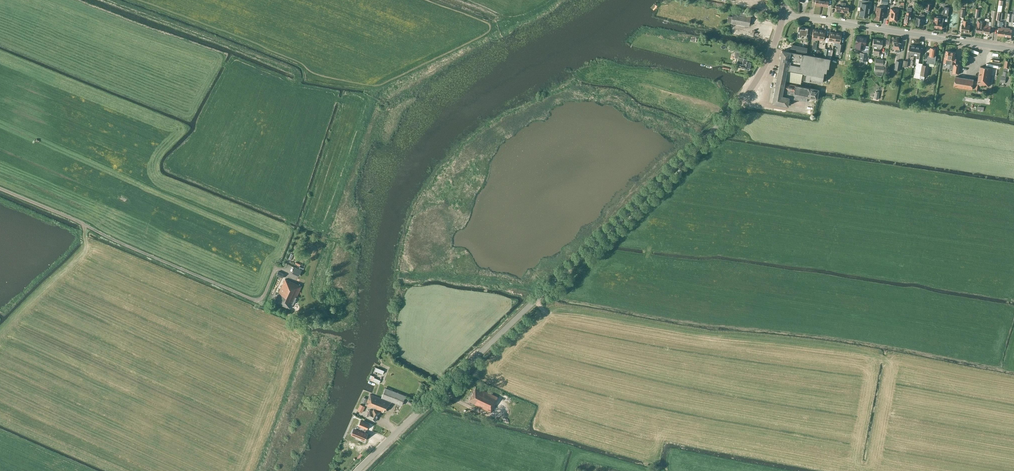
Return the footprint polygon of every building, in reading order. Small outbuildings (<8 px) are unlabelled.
[(860,11),(859,15),(863,16),(866,17),(866,16),(867,16),(869,6),(870,6),(871,1),(865,1),(865,3),(861,3),(861,7),(860,7),(859,11),(860,11)] [(884,8),(876,7),(875,18),(882,20),(884,8)] [(889,20),(896,21),(898,10),(891,9),(889,20)] [(985,20),(984,24),(983,33),(990,34),(991,26),(994,27),(997,11),(993,11),(992,22),(990,21),(990,19),(989,19),(987,18),(986,19),(985,20)] [(732,13),(732,17),(728,16),(727,22),(731,23),(731,24),(749,27),(750,16),(735,14),(732,13)] [(921,13),(920,18),(917,17),(916,25),(923,26),(924,19),(925,15),(922,14),(922,13),(921,13)] [(937,16),(937,17),(935,17),(934,22),(935,22),(935,27),(942,29),(943,22),(942,22),(942,18),(941,18),(941,17),(937,16)] [(977,24),(976,32),(983,33),(984,24),(985,20),(978,19),(977,24)] [(961,31),(969,33),(970,25),(968,25),(969,21),(964,20),(963,25),(962,24),(961,31)] [(804,28),(799,27),(797,37),(803,38),(803,37),(807,37),(809,28),(808,28),(807,27),(805,27),(805,28),(804,28)] [(1004,36),(1006,28),(1001,27),(1001,28),(999,27),(998,35),(1004,36)] [(1006,28),(1004,36),(1011,37),(1012,30),(1010,29),(1010,28),(1006,28)] [(825,42),(826,37),(824,37),(825,31),(819,30),(817,40),(823,40),(823,42),(825,42)] [(829,38),(826,37),(825,42),(828,43),(828,41),(834,42),(835,33),(830,32),(829,38)] [(855,44),(856,44),(855,48),(865,49),(865,45),(866,38),(857,36),(855,44)] [(883,40),(873,39),(872,46),(874,46),(873,52),(879,53),(880,47),(882,47),(883,40)] [(805,54),(806,48),(791,45),(790,51),(805,54)] [(741,48),(734,47),(729,46),(728,50),(733,51),(736,51),(735,58),(738,59),(736,66),(749,70),(751,60),(739,57),(740,52),(741,48)] [(829,59),(831,59),(833,50),(825,48),(824,56),(829,57),(829,59)] [(928,55),(927,63),(935,64),(936,56),(935,56),(936,49),(931,48),(929,56),(928,55)] [(782,50),(772,103),(787,106),(789,98),(789,97),(781,96),(783,83),(784,84),(785,80),(800,83),(801,80),(822,83),(823,76),(825,76),(826,68),(828,68),(830,59),(782,50)] [(951,51),(946,51),(945,57),(944,57),(944,62),(949,63),(950,65),(950,69),(953,69),(952,74),(959,75),(961,64),(955,63),(956,63),(957,59),(956,59),(957,57),(955,57),(956,53),(951,52),(951,51)] [(866,64),(867,61),(868,54),(860,53),(859,60),(859,63),(866,64)] [(882,76),(883,73),(884,66),(885,66),(886,60),(876,59),(874,72),(875,74),(878,75),(882,76)] [(895,69),(901,70),(903,62),(896,60),(895,69)] [(929,66),(922,65),(921,75),(927,76),(929,66)] [(980,84),(980,86),(981,86),(982,85),(989,86),(991,68),(980,66),(978,81),(980,81),(980,84)] [(980,81),(978,81),(974,80),(974,79),(955,76),(954,86),(972,89),(973,85),(975,85),(974,90),(979,90),(980,86),(980,84),(980,81)] [(795,86),(784,84),(783,83),(781,96),(789,97),(789,98),(806,101),(807,98),(816,100),(818,89),(795,86)] [(301,286),(285,279),(275,301),(290,308),(290,306),(292,307),(301,286)] [(482,390),(476,387),(469,401),(491,412),(496,402),(495,401),(497,397),(482,389),(482,390)] [(385,388),(383,393),(381,398),(402,405),(406,396),(385,388)] [(384,409),(388,410),(391,403),(370,394),(365,405),(383,412),(384,409)] [(369,418),(375,421),(379,412),(373,409),(372,411),(370,409),(366,417),(369,418)] [(358,430),(356,429),(353,435),(365,440),(368,434),(365,432),(366,429),(367,429),(369,424),(360,420),(358,425),(360,426),(358,430)] [(349,454),(352,444),(345,442),(342,452),(349,454)]
